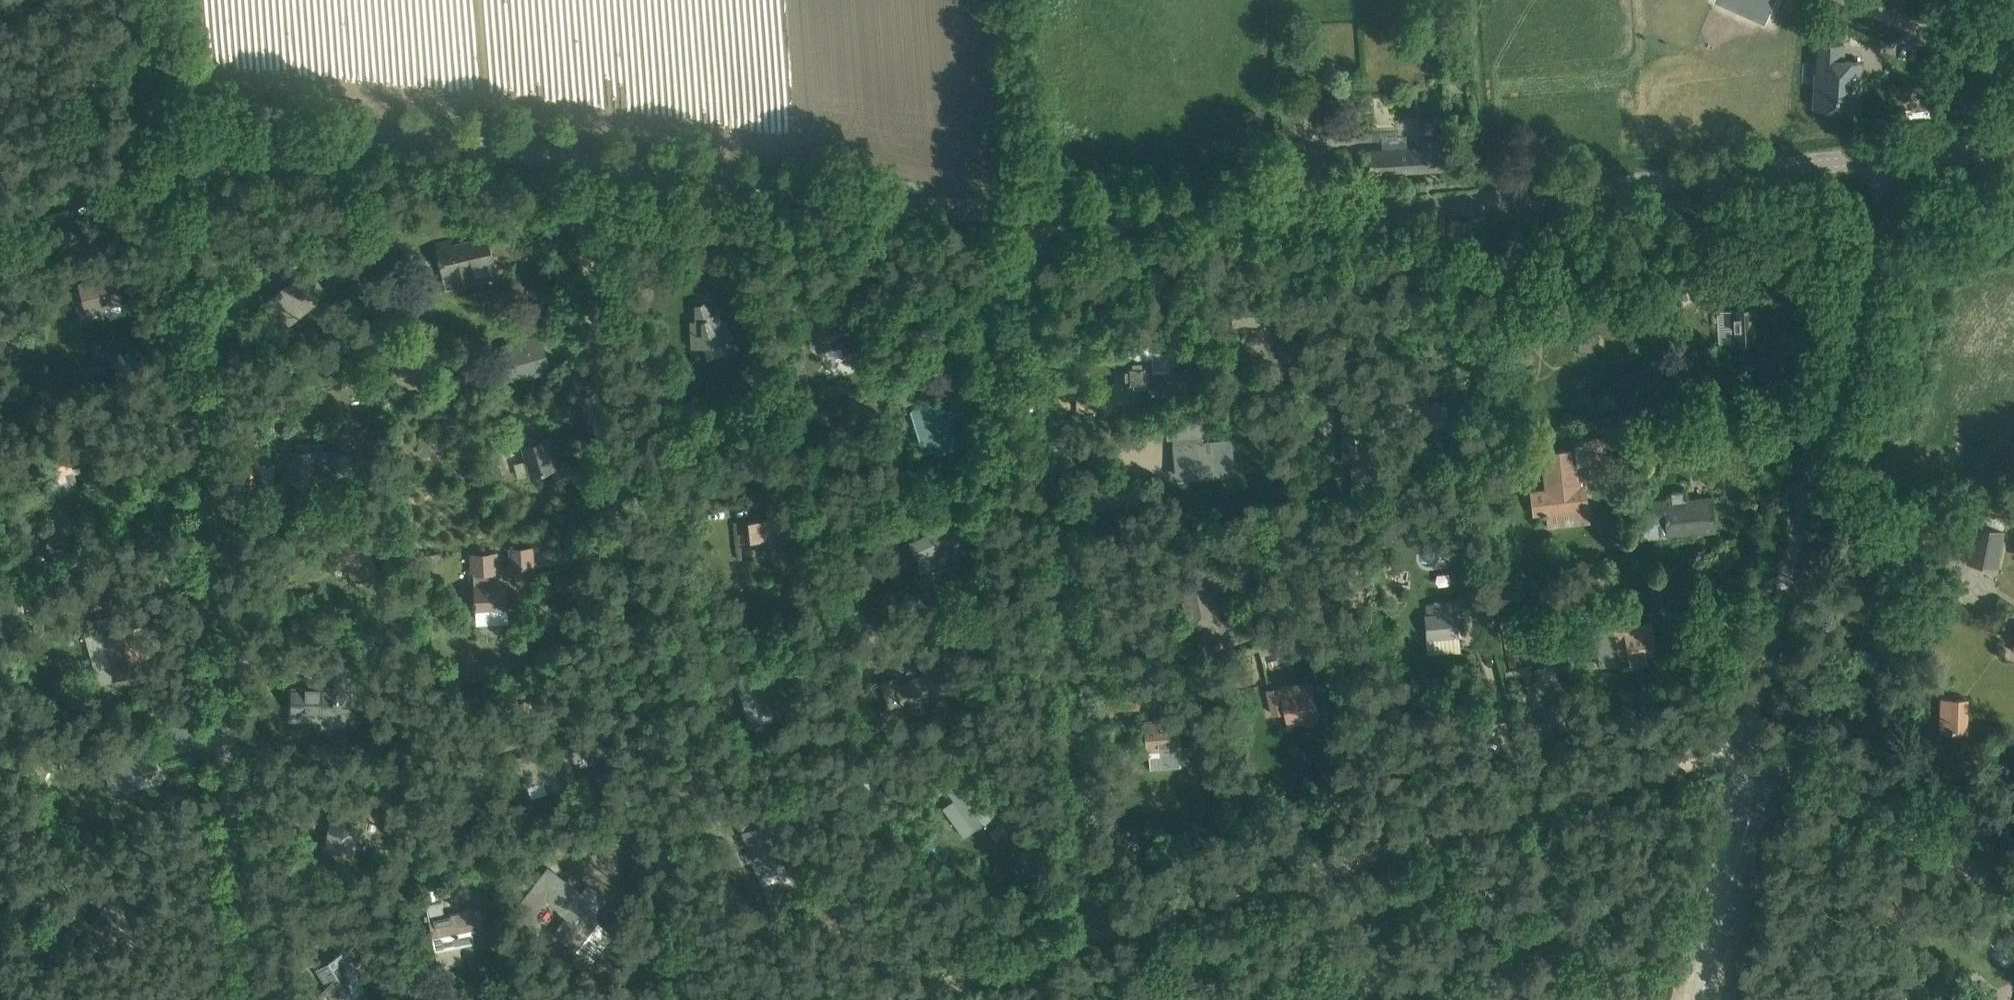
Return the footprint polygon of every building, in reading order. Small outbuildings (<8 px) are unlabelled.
[(1828,35),(1847,40),(1850,27),(1831,23),(1828,35)] [(1815,107),(1858,110),(1859,90),(1861,62),(1842,61),(1843,44),(1819,42),(1816,87),(1815,107)] [(1280,108),(1282,134),(1300,133),(1299,107),(1280,108)] [(1367,151),(1368,174),(1451,169),(1449,146),(1437,147),(1437,141),(1422,142),(1423,148),(1367,151)] [(1285,143),(1286,154),(1287,174),(1327,171),(1326,147),(1306,148),(1306,142),(1285,143)] [(456,240),(443,243),(444,248),(450,271),(492,260),(493,260),(487,236),(457,244),(456,240)] [(125,303),(117,272),(78,282),(86,313),(125,303)] [(284,286),(285,288),(279,292),(297,316),(315,303),(297,279),(287,286),(286,285),(284,286)] [(355,279),(341,287),(349,298),(361,290),(355,279)] [(1734,289),(1735,298),(1746,297),(1745,288),(1734,289)] [(1231,297),(1232,326),(1264,324),(1263,295),(1231,297)] [(696,319),(690,320),(692,348),(702,344),(706,354),(722,350),(719,340),(732,336),(718,311),(712,314),(705,301),(695,304),(696,319)] [(1746,342),(1756,342),(1755,308),(1733,309),(1735,343),(1742,342),(1742,343),(1746,343),(1746,342)] [(842,346),(845,364),(865,359),(861,342),(869,340),(866,326),(821,336),(824,350),(842,346)] [(502,343),(513,381),(553,368),(542,331),(502,343)] [(409,371),(421,379),(430,366),(405,349),(393,367),(406,375),(409,371)] [(1122,359),(1123,387),(1164,386),(1164,373),(1149,374),(1149,359),(1122,359)] [(1394,391),(1398,414),(1418,410),(1420,421),(1448,417),(1445,401),(1430,403),(1427,385),(1394,391)] [(950,411),(937,416),(933,406),(912,413),(924,451),(935,447),(937,453),(976,440),(967,410),(971,409),(969,405),(950,411)] [(1365,459),(1366,409),(1338,408),(1337,458),(1365,459)] [(1199,442),(1198,425),(1190,426),(1191,443),(1176,444),(1178,465),(1230,460),(1228,439),(1199,442)] [(53,441),(56,454),(37,459),(44,487),(75,479),(64,438),(53,441)] [(548,438),(524,446),(532,473),(557,466),(548,438)] [(1575,440),(1576,448),(1541,452),(1545,490),(1532,492),(1535,514),(1543,513),(1543,515),(1547,515),(1547,512),(1587,507),(1585,485),(1575,486),(1574,477),(1579,476),(1579,478),(1598,477),(1594,438),(1575,440)] [(316,453),(316,444),(296,444),(296,452),(294,452),(293,477),(334,478),(335,453),(316,453)] [(777,465),(775,445),(750,447),(752,467),(777,465)] [(500,467),(488,471),(491,481),(504,477),(500,467)] [(1365,477),(1353,477),(1353,492),(1365,492),(1365,477)] [(1673,493),(1673,497),(1648,500),(1651,524),(1667,522),(1669,536),(1715,530),(1711,498),(1686,501),(1685,491),(1673,493)] [(772,508),(772,510),(767,511),(768,518),(749,520),(751,540),(771,538),(770,530),(774,529),(774,531),(802,528),(800,506),(772,508)] [(1966,562),(1997,568),(2005,529),(1973,523),(1966,562)] [(951,525),(909,542),(922,572),(942,564),(937,552),(959,543),(951,525)] [(363,534),(328,543),(333,565),(350,561),(353,573),(354,576),(372,571),(363,534)] [(496,550),(472,551),(473,571),(475,571),(497,570),(496,550)] [(1213,592),(1232,587),(1227,568),(1176,580),(1188,633),(1221,625),(1213,592)] [(494,571),(473,572),(473,576),(475,611),(508,609),(507,580),(494,580),(494,571)] [(1435,614),(1434,603),(1427,604),(1429,638),(1457,636),(1455,612),(1435,614)] [(1221,623),(1221,625),(1217,626),(1223,643),(1251,634),(1245,615),(1221,623)] [(1630,650),(1632,661),(1645,659),(1644,654),(1652,652),(1648,624),(1615,629),(1618,652),(1630,650)] [(113,663),(110,663),(114,678),(139,671),(137,661),(147,658),(139,627),(106,636),(113,663)] [(1293,636),(1259,647),(1262,658),(1297,648),(1293,636)] [(922,675),(899,683),(897,676),(880,682),(890,710),(947,689),(936,659),(919,665),(922,675)] [(335,663),(334,679),(350,679),(350,663),(335,663)] [(756,673),(737,679),(746,709),(751,726),(785,716),(771,668),(756,673)] [(1319,717),(1313,691),(1299,694),(1298,689),(1287,692),(1286,686),(1268,690),(1273,714),(1285,711),(1288,724),(1303,721),(1304,723),(1307,725),(1315,723),(1318,719),(1317,718),(1319,717)] [(293,687),(292,711),(335,712),(335,687),(293,687)] [(1939,732),(1967,732),(1968,699),(1939,699),(1939,732)] [(1181,766),(1179,746),(1177,719),(1146,722),(1149,749),(1151,769),(1181,766)] [(507,761),(512,777),(523,774),(531,798),(570,786),(571,789),(578,787),(565,746),(526,758),(525,755),(507,761)] [(115,759),(123,791),(162,781),(154,749),(115,759)] [(961,763),(936,782),(944,794),(947,791),(974,829),(998,812),(985,794),(981,797),(968,778),(970,777),(961,763)] [(324,848),(354,855),(358,840),(361,840),(367,815),(333,807),(324,848)] [(743,832),(766,894),(798,883),(792,865),(786,867),(768,823),(743,832)] [(889,865),(915,862),(913,845),(887,848),(889,865)] [(575,889),(559,910),(565,915),(559,923),(560,924),(554,932),(577,950),(599,923),(590,916),(598,907),(575,889)] [(441,902),(427,905),(436,951),(462,945),(474,943),(472,931),(484,929),(480,909),(444,916),(441,902)] [(306,965),(312,961),(306,950),(299,954),(306,965)] [(364,988),(342,954),(318,970),(329,987),(321,995),(327,999),(352,999),(354,999),(351,997),(364,988)]
